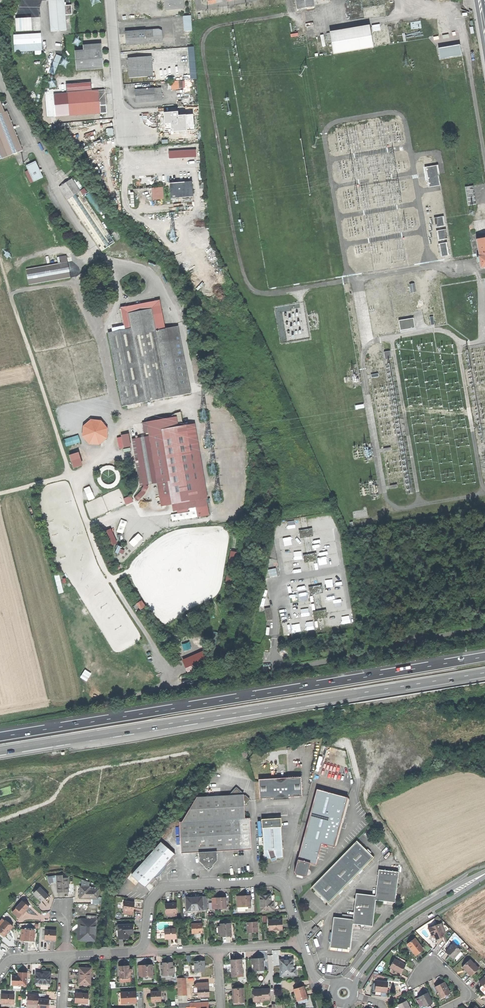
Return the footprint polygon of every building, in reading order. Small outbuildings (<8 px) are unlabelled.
[(51,31),(66,30),(65,15),(64,6),(64,0),(49,0),(51,31)] [(165,10),(185,8),(184,0),(164,0),(164,1),(165,10)] [(314,1),(314,0),(296,0),(298,11),(315,8),(314,1)] [(184,31),(192,30),(191,15),(183,16),(184,31)] [(14,18),(15,31),(33,30),(32,17),(14,18)] [(447,23),(448,28),(458,27),(457,21),(456,21),(455,18),(450,19),(450,22),(447,23)] [(329,32),(334,56),(373,49),(369,25),(329,32)] [(126,40),(126,45),(153,43),(153,37),(152,30),(125,32),(126,40)] [(14,35),(15,51),(35,50),(40,50),(42,50),(41,33),(14,35)] [(75,51),(76,70),(103,68),(102,56),(101,44),(83,46),(84,50),(75,51)] [(190,79),(197,78),(194,46),(187,47),(190,79)] [(439,50),(440,59),(461,56),(460,46),(439,50)] [(49,73),(54,75),(62,56),(57,54),(49,73)] [(147,57),(128,58),(129,68),(130,78),(148,77),(147,57)] [(171,81),(172,89),(185,88),(185,80),(171,81)] [(135,97),(136,103),(162,101),(160,88),(135,91),(135,97)] [(69,106),(70,116),(101,113),(100,105),(98,89),(67,93),(69,106)] [(23,150),(7,111),(5,111),(1,101),(0,101),(0,159),(23,150)] [(156,164),(169,163),(170,169),(176,169),(176,162),(195,161),(194,150),(156,153),(156,164)] [(27,165),(35,181),(43,178),(36,162),(27,165)] [(425,167),(429,186),(440,184),(438,173),(440,173),(438,165),(425,167)] [(73,179),(60,188),(69,200),(82,191),(73,179)] [(191,181),(168,183),(169,198),(193,196),(191,181)] [(465,186),(469,205),(477,204),(473,185),(465,186)] [(164,199),(163,186),(151,187),(152,200),(164,199)] [(116,242),(82,191),(69,200),(103,251),(116,242)] [(433,205),(434,214),(444,213),(442,203),(433,205)] [(435,218),(437,227),(446,226),(444,216),(435,218)] [(437,231),(439,240),(448,238),(446,229),(437,231)] [(479,256),(484,255),(484,237),(476,239),(479,256)] [(440,244),(442,257),(450,255),(448,242),(440,244)] [(26,269),(29,284),(71,277),(67,255),(58,257),(60,263),(26,269)] [(94,282),(100,293),(106,291),(100,279),(94,282)] [(121,307),(126,329),(165,322),(161,300),(121,307)] [(413,317),(399,320),(400,330),(415,327),(413,317)] [(126,329),(109,333),(123,406),(192,393),(181,339),(179,326),(166,328),(165,322),(126,329)] [(49,377),(63,374),(62,366),(47,369),(49,377)] [(51,382),(53,388),(73,381),(71,375),(51,382)] [(174,414),(171,418),(148,422),(163,505),(173,505),(173,510),(188,507),(187,501),(195,500),(198,516),(208,515),(193,424),(184,425),(182,416),(182,411),(178,412),(174,414)] [(63,434),(76,429),(74,422),(60,427),(63,434)] [(79,434),(64,439),(66,446),(81,442),(79,434)] [(119,448),(131,446),(129,434),(116,436),(119,448)] [(67,456),(72,470),(81,467),(77,453),(67,456)] [(146,484),(134,497),(138,501),(150,488),(146,484)] [(90,486),(84,488),(88,500),(94,498),(90,486)] [(130,495),(123,498),(126,505),(133,501),(130,495)] [(323,523),(321,516),(314,518),(316,525),(323,523)] [(124,533),(128,521),(121,519),(117,531),(124,533)] [(103,531),(110,546),(117,542),(110,528),(103,531)] [(304,536),(304,537),(310,536),(310,535),(311,535),(311,533),(313,533),(313,531),(310,531),(310,529),(309,530),(309,528),(303,529),(303,531),(302,531),(302,533),(299,533),(300,535),(303,534),(303,536),(304,536)] [(138,533),(129,542),(134,547),(143,537),(138,533)] [(236,553),(229,552),(225,583),(232,583),(236,553)] [(308,561),(309,562),(314,561),(314,559),(315,559),(315,558),(317,557),(317,556),(315,556),(314,554),(313,554),(313,553),(307,554),(307,555),(306,555),(306,557),(304,558),(304,560),(307,559),(307,561),(308,561)] [(269,576),(277,575),(277,568),(268,569),(269,576)] [(314,593),(314,594),(320,593),(319,592),(321,591),(320,590),(323,589),(322,588),(320,588),(320,586),(318,586),(318,585),(312,586),(313,587),(312,587),(312,589),(309,590),(309,592),(312,591),(313,593),(314,593)] [(140,600),(134,604),(139,612),(145,608),(140,600)] [(330,611),(337,610),(337,603),(329,603),(330,611)] [(303,609),(304,616),(312,615),(311,608),(303,609)] [(318,617),(318,618),(324,618),(323,616),(325,616),(325,614),(327,614),(327,612),(324,612),(324,610),(323,611),(322,609),(317,610),(317,612),(316,612),(316,614),(313,614),(313,616),(316,616),(317,617),(318,617)] [(80,677),(87,681),(91,673),(85,669),(80,677)] [(258,780),(259,799),(273,798),(289,797),(302,797),(301,777),(258,780)] [(191,809),(191,821),(246,818),(246,806),(251,799),(247,795),(245,795),(244,795),(244,793),(237,787),(229,795),(197,797),(191,809)] [(347,798),(316,790),(294,872),(296,875),(300,876),(304,877),(307,876),(310,863),(316,865),(322,844),(334,847),(347,798)] [(180,822),(181,853),(200,852),(200,861),(205,865),(205,867),(207,869),(210,868),(213,865),(218,860),(218,851),(231,850),(252,849),(251,818),(246,818),(191,821),(180,822)] [(262,820),(262,828),(281,827),(281,818),(262,820)] [(264,860),(270,859),(276,859),(283,859),(281,827),(262,828),(264,860)] [(321,896),(329,904),(374,857),(357,841),(312,887),(321,896)] [(132,875),(146,888),(155,878),(167,865),(176,855),(162,842),(132,875)] [(167,865),(155,878),(156,878),(163,873),(164,871),(167,865)] [(334,917),(330,948),(339,949),(350,950),(353,924),(372,926),(375,900),(395,903),(399,872),(379,870),(376,896),(356,893),(354,916),(353,919),(342,918),(334,917)] [(57,881),(58,892),(63,892),(69,892),(69,878),(63,878),(63,875),(57,875),(57,881)] [(37,890),(34,893),(41,901),(44,898),(48,894),(39,886),(36,889),(37,890)] [(80,894),(80,898),(93,899),(98,899),(98,897),(98,890),(90,890),(91,887),(80,886),(80,894)] [(260,895),(261,912),(275,911),(274,902),(271,902),(271,895),(267,895),(260,895)] [(241,896),(241,908),(245,907),(251,907),(251,896),(245,896),(241,896)] [(187,911),(207,910),(206,897),(196,897),(186,898),(187,911)] [(217,898),(217,909),(227,909),(226,897),(220,898),(217,898)] [(16,908),(23,914),(26,911),(30,907),(27,905),(24,902),(23,901),(16,908)] [(124,901),(123,911),(133,912),(133,907),(134,902),(124,901)] [(177,904),(165,904),(166,909),(166,914),(168,914),(176,914),(177,914),(177,904)] [(19,918),(23,914),(16,908),(13,912),(19,918)] [(80,934),(80,940),(96,941),(97,914),(95,914),(95,916),(87,916),(87,919),(80,919),(80,922),(80,934)] [(4,936),(9,931),(13,926),(6,920),(0,927),(0,932),(4,936)] [(269,921),(269,931),(274,931),(275,932),(277,932),(279,930),(283,930),(283,925),(282,920),(269,921)] [(247,923),(248,933),(253,933),(258,933),(258,922),(247,923)] [(118,925),(119,938),(129,938),(129,935),(133,934),(133,929),(132,924),(118,925)] [(193,924),(193,934),(197,933),(203,933),(202,924),(193,924)] [(221,934),(221,936),(226,936),(232,935),(231,924),(221,924),(221,926),(221,934)] [(428,928),(431,936),(434,935),(436,940),(439,939),(443,937),(442,934),(439,925),(439,924),(428,928)] [(25,940),(25,941),(29,941),(34,941),(34,929),(25,929),(25,940)] [(176,929),(166,930),(166,939),(171,939),(177,939),(176,929)] [(46,930),(45,940),(50,940),(56,940),(56,931),(46,930)] [(407,944),(415,954),(419,951),(422,948),(415,939),(407,944)] [(453,944),(446,952),(450,956),(453,959),(455,957),(460,951),(460,950),(453,944)] [(257,959),(251,959),(252,965),(254,965),(254,970),(260,969),(260,971),(265,971),(264,958),(257,959)] [(280,960),(281,976),(297,975),(296,969),(294,969),(293,969),(293,967),(294,967),(294,959),(280,960)] [(389,967),(401,973),(403,969),(405,965),(394,959),(389,967)] [(232,969),(232,977),(243,976),(242,960),(231,961),(232,969)] [(467,972),(471,976),(479,969),(470,960),(462,967),(467,972)] [(195,962),(195,973),(206,972),(205,967),(205,961),(195,962)] [(168,964),(163,964),(163,976),(165,976),(172,975),(173,975),(173,964),(168,964)] [(142,965),(143,976),(153,975),(152,965),(146,965),(142,965)] [(119,966),(120,978),(131,978),(130,973),(129,973),(129,966),(124,966),(119,966)] [(79,976),(79,984),(90,984),(91,968),(80,968),(79,976)] [(36,972),(36,984),(50,984),(51,971),(47,971),(43,971),(43,973),(36,972)] [(22,985),(27,985),(27,972),(20,972),(20,975),(19,975),(14,975),(14,980),(14,985),(22,985)] [(185,978),(178,978),(178,988),(186,988),(185,978)] [(376,981),(375,991),(386,992),(387,987),(387,982),(376,981)] [(435,987),(440,998),(445,995),(449,993),(444,982),(435,987)] [(198,993),(198,997),(209,997),(209,991),(209,987),(199,987),(199,992),(197,992),(198,993)] [(294,990),(297,1000),(307,997),(305,992),(304,987),(294,990)] [(234,1003),(244,1002),(244,989),(233,989),(233,995),(233,999),(234,1003)] [(253,992),(253,1003),(263,1002),(263,1000),(270,1000),(270,994),(270,989),(262,989),(262,992),(253,992)] [(151,991),(151,1001),(156,1001),(161,1000),(161,990),(151,991)] [(121,992),(122,1003),(128,1003),(128,1002),(131,1002),(135,1001),(135,998),(136,998),(135,991),(121,992)] [(88,993),(76,992),(75,997),(75,1002),(88,1003),(88,993)] [(419,997),(424,1007),(428,1005),(432,1003),(427,993),(419,997)] [(1,998),(0,1003),(14,1004),(14,994),(1,994),(1,998)] [(49,1005),(48,1005),(48,1003),(48,1001),(38,1000),(38,996),(28,995),(27,1005),(38,1005),(38,1007),(49,1007),(49,1005)] [(424,1007),(419,997),(415,999),(420,1007),(422,1007),(424,1007)]
